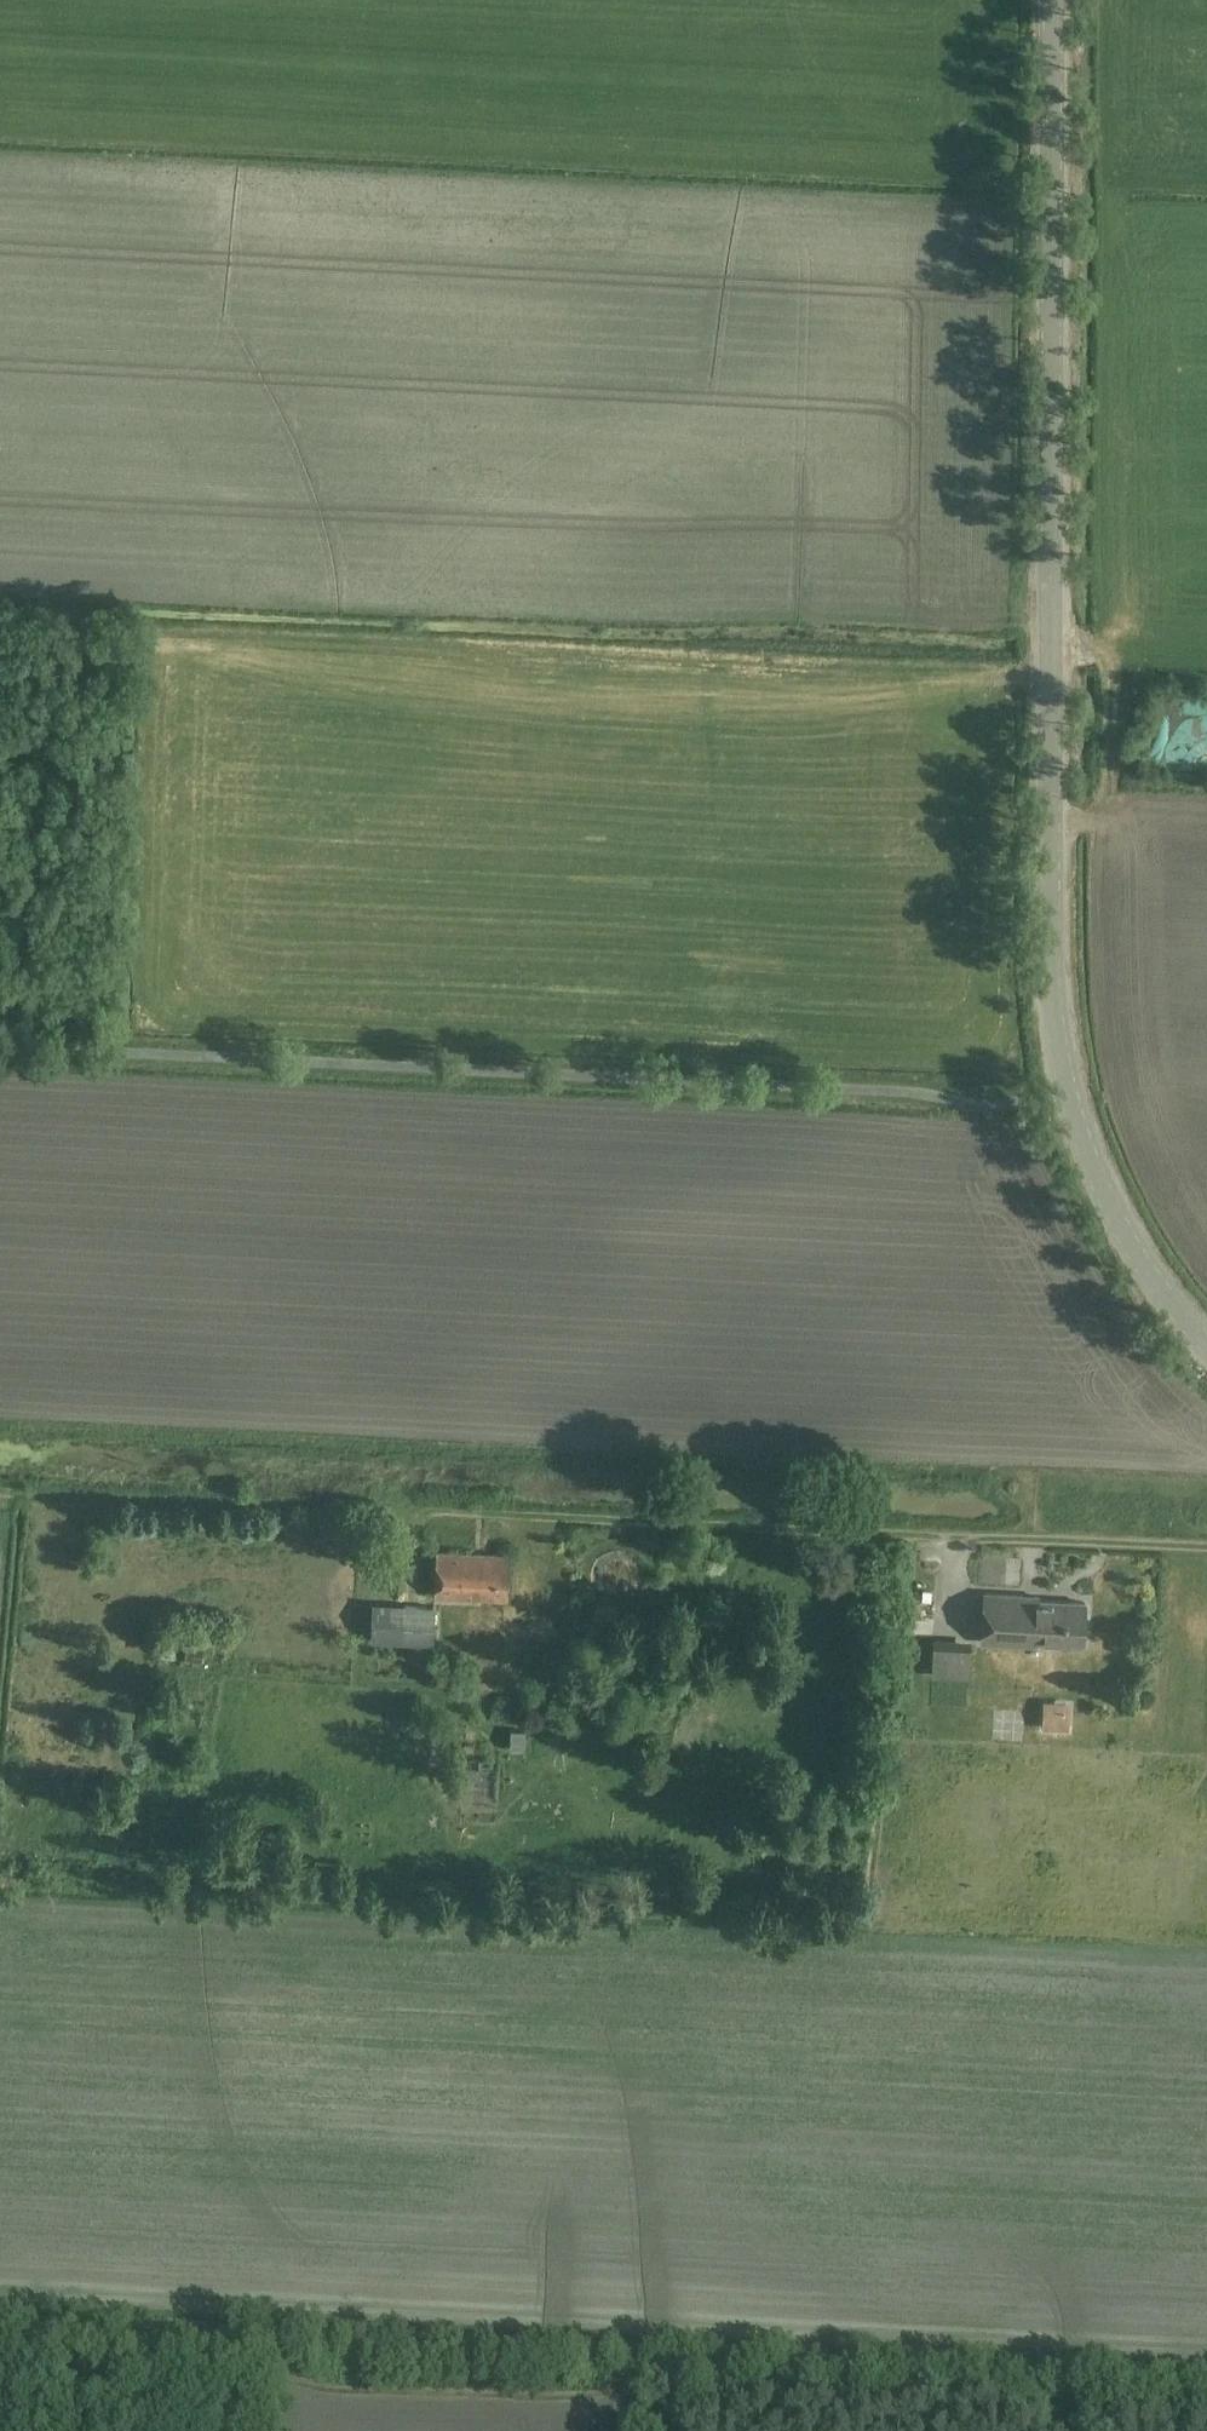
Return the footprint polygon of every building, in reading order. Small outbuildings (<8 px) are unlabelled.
[(509,1555),(436,1552),(434,1597),(507,1600),(509,1555)] [(912,1579),(913,1601),(934,1601),(933,1579),(912,1579)] [(982,1643),(1036,1645),(1036,1642),(1083,1644),(1085,1603),(1038,1601),(1038,1597),(984,1595),(982,1643)] [(374,1606),(373,1644),(432,1647),(434,1608),(374,1606)] [(934,1645),(932,1677),(968,1678),(970,1647),(934,1645)] [(1039,1707),(1040,1733),(1074,1731),(1073,1705),(1039,1707)]
